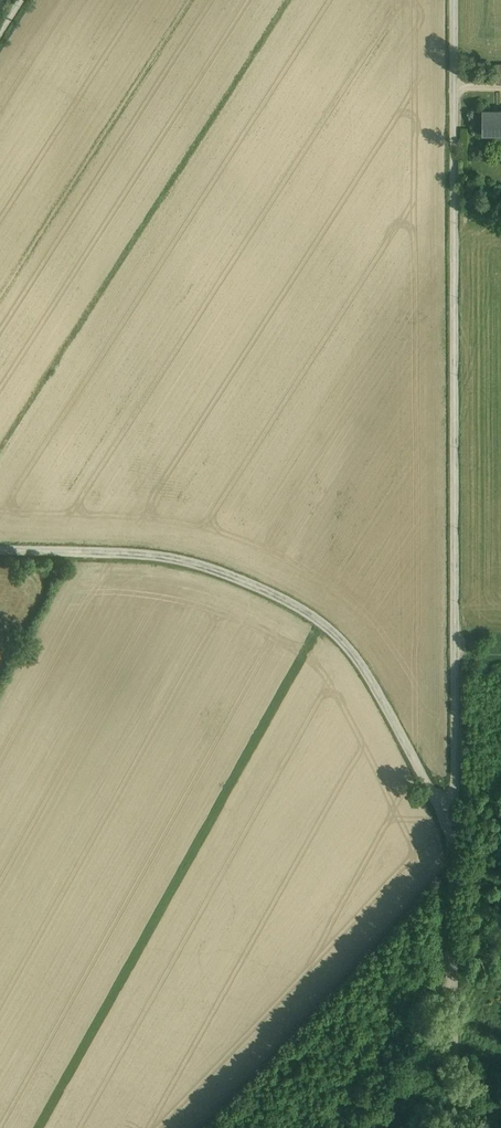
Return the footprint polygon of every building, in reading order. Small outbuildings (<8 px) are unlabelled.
[(483,115),(483,133),(493,133),(493,132),(500,132),(500,110),(497,110),(497,115),(483,115)]
